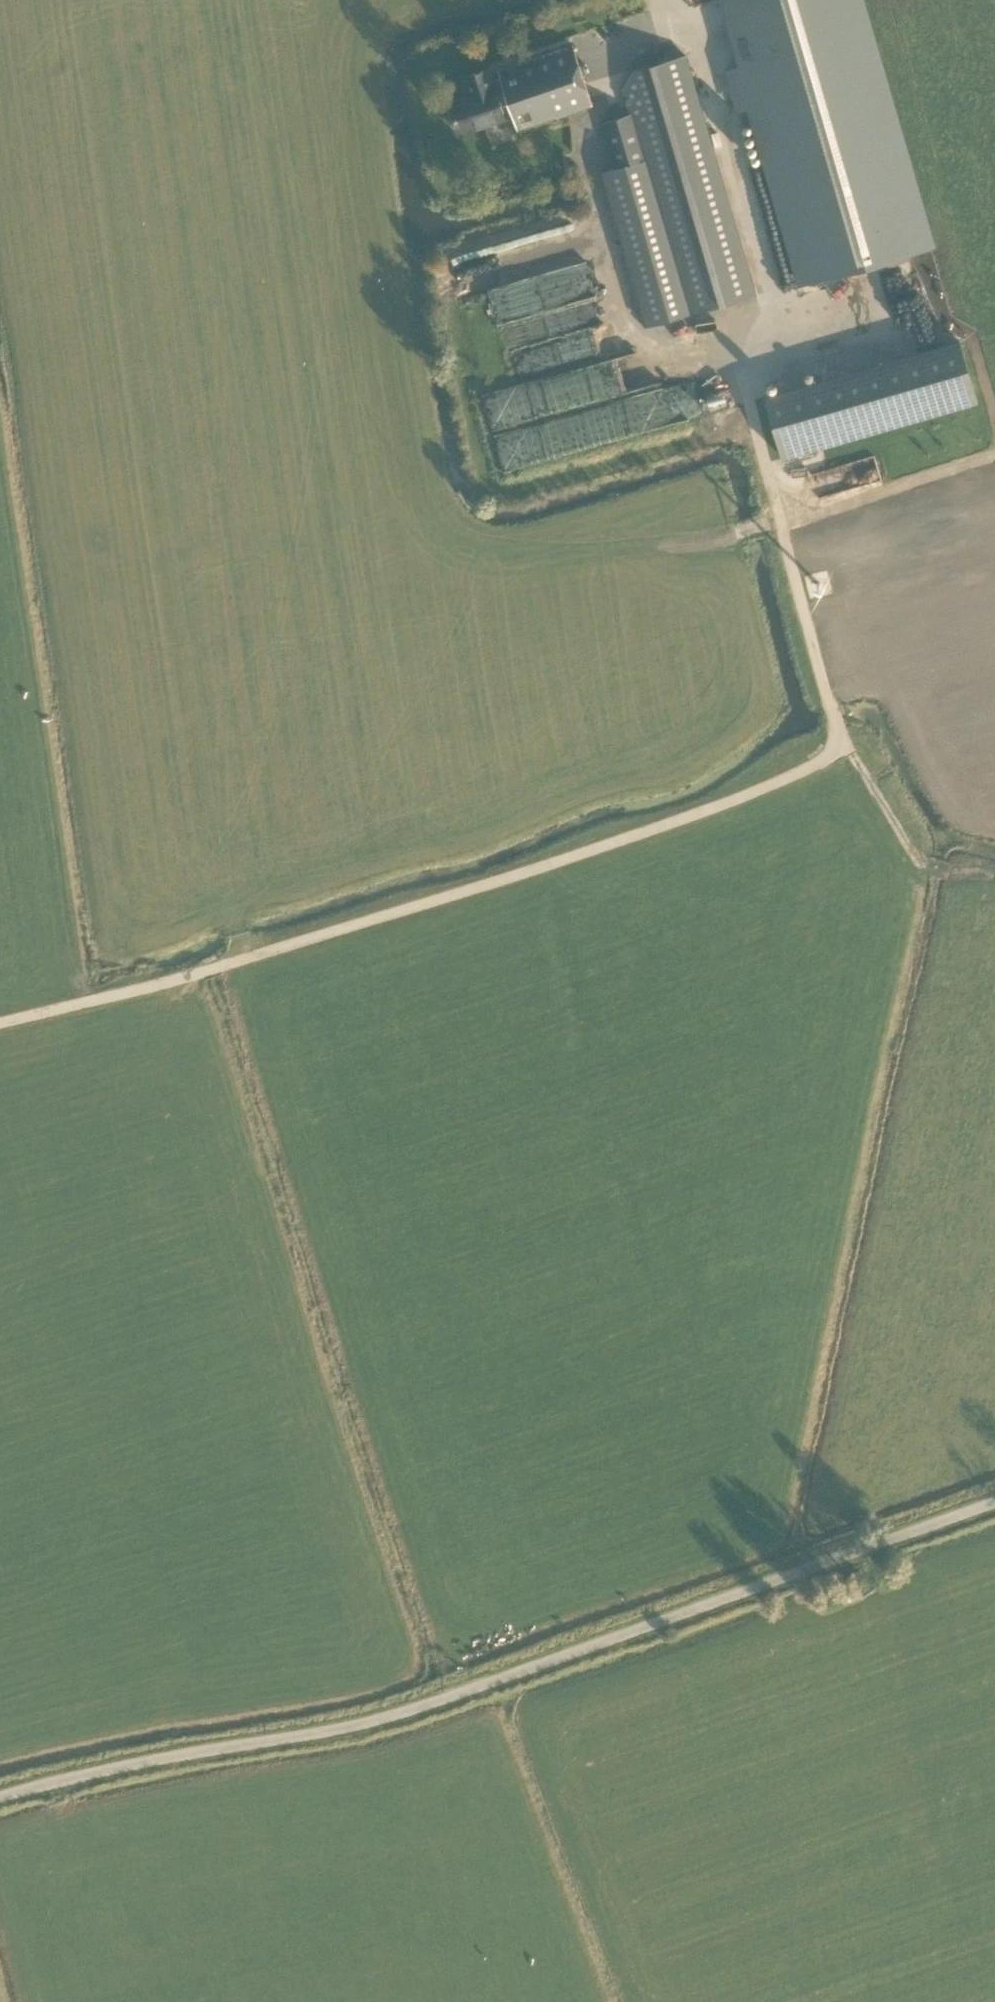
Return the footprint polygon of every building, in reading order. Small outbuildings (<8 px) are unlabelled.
[(801,281),(931,243),(861,0),(720,0),(801,281)] [(591,103),(573,45),(497,69),(499,76),(492,78),(488,66),(462,74),(467,91),(447,97),(457,130),(504,115),(501,107),(508,105),(515,127),(591,103)] [(701,105),(686,55),(633,70),(623,87),(631,113),(603,121),(616,166),(602,170),(647,325),(756,294),(701,105)] [(461,298),(530,277),(526,263),(505,269),(498,246),(449,260),(461,298)] [(958,340),(804,385),(822,445),(976,400),(958,340)] [(783,457),(822,445),(804,385),(765,395),(783,457)]
